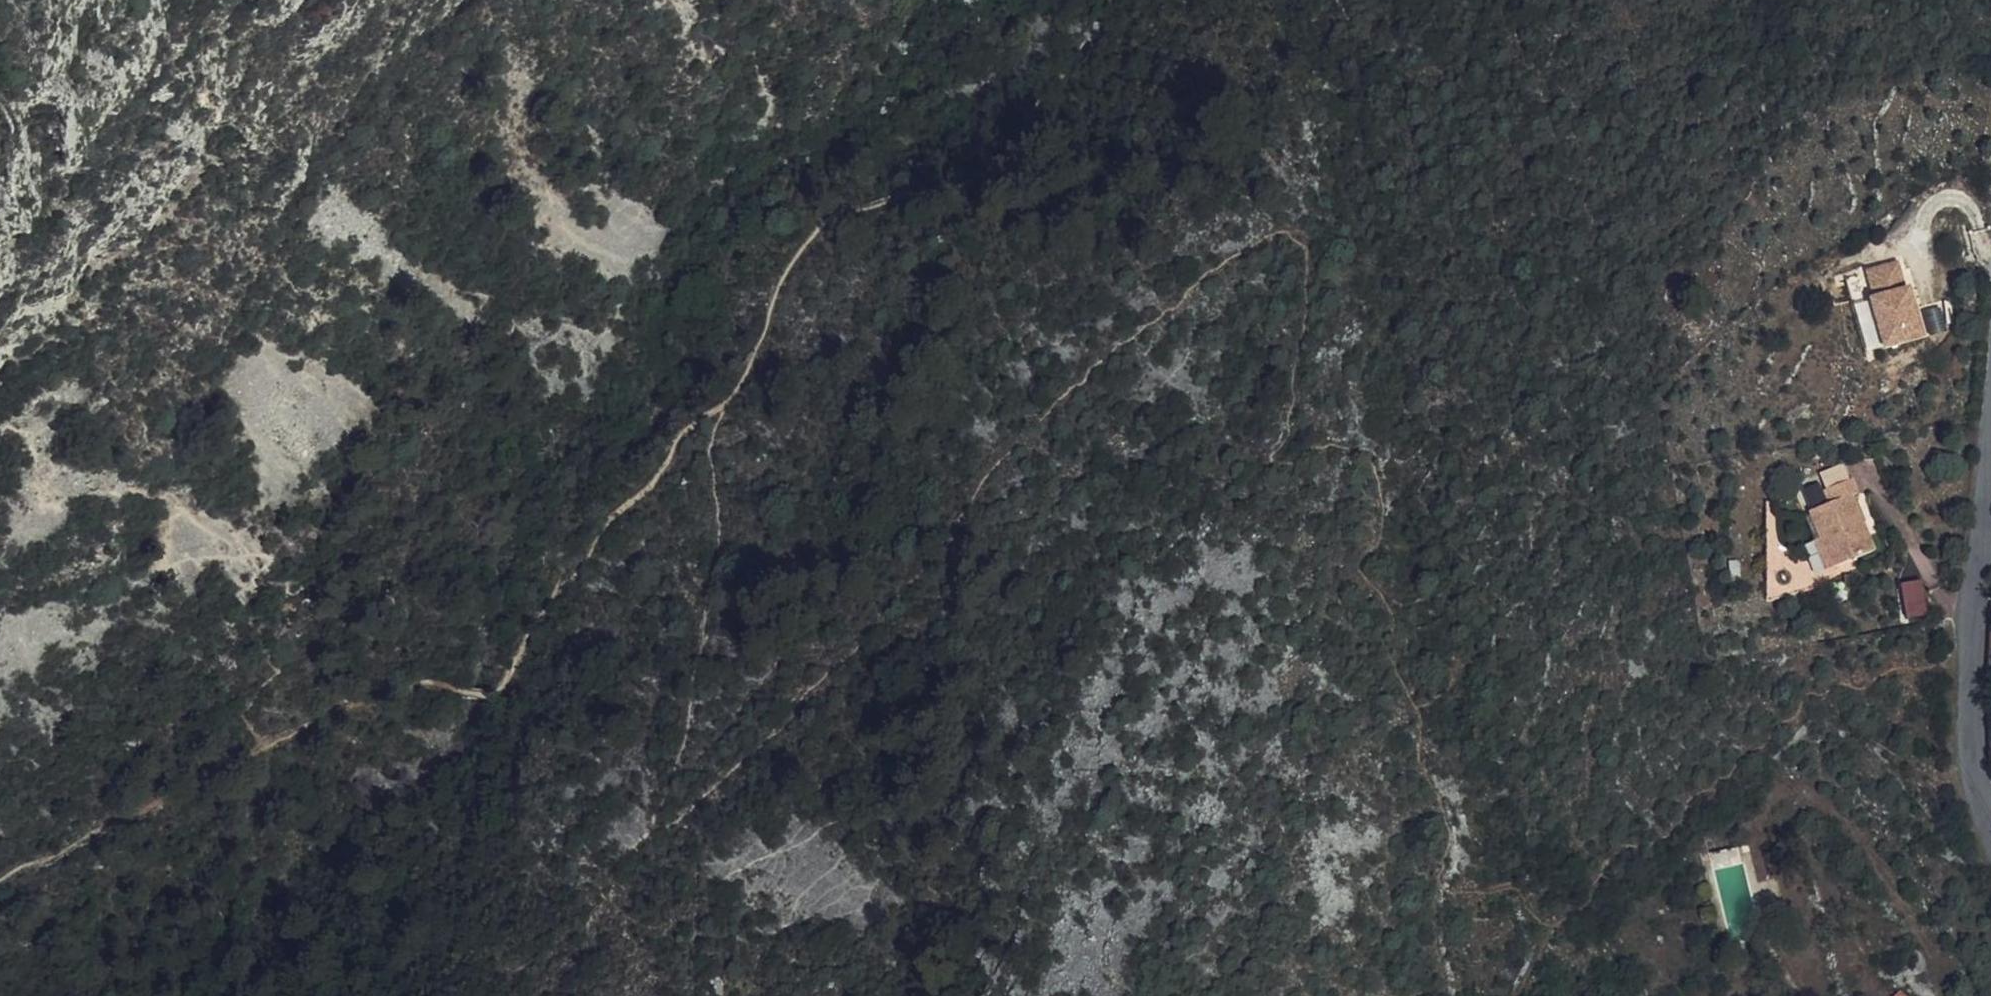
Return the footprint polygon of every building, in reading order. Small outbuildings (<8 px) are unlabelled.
[(1903,290),(1899,291),(1891,265),(1859,274),(1869,302),(1866,303),(1880,350),(1918,338),(1903,290)] [(1853,499),(1849,486),(1822,498),(1827,509),(1808,517),(1819,541),(1832,572),(1871,554),(1849,501),(1853,499)] [(1832,572),(1819,541),(1810,545),(1824,575),(1832,572)] [(1923,578),(1901,581),(1907,617),(1929,614),(1923,578)] [(1728,860),(1758,853),(1753,830),(1722,837),(1728,860)]
